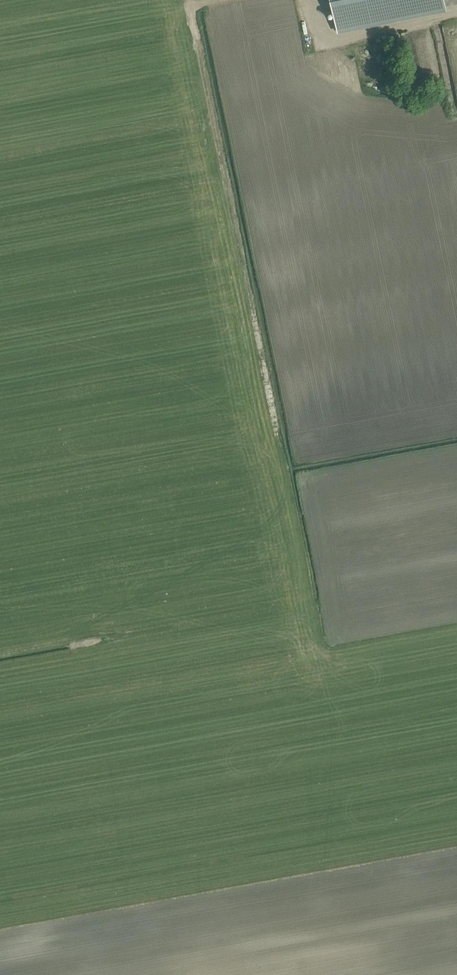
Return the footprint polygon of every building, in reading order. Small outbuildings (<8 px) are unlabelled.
[(338,33),(447,11),(446,5),(445,0),(331,0),(338,33)]
